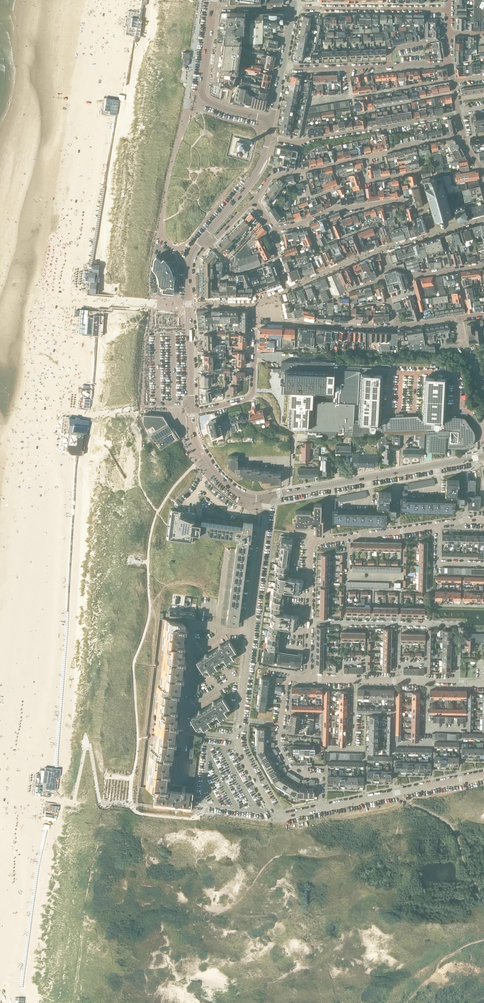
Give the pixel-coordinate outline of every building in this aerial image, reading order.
[(474,1),(473,30),(483,30),(483,0),(474,0),(474,1)] [(143,10),(139,10),(138,19),(130,18),(129,27),(135,28),(134,37),(140,38),(142,20),(141,20),(143,10)] [(220,13),(219,23),(225,23),(227,23),(234,23),(241,23),(244,23),(244,13),(242,13),(234,13),(231,13),(227,13),(220,13)] [(241,41),(241,43),(249,43),(252,44),(255,44),(258,44),(260,44),(262,44),(262,43),(262,39),(262,36),(263,35),(263,32),(263,14),(256,13),(250,13),(249,13),(248,24),(249,24),(249,32),(249,33),(244,33),(241,33),(241,35),(241,41)] [(263,35),(262,36),(265,36),(265,32),(270,32),(270,30),(271,30),(271,27),(273,27),(273,30),(276,30),(276,26),(277,26),(283,26),(283,25),(283,17),(283,14),(263,14),(263,32),(263,35)] [(432,39),(432,40),(439,40),(439,27),(438,27),(438,20),(426,19),(426,39),(432,39)] [(218,29),(217,32),(225,33),(240,33),(241,33),(244,33),(244,32),(244,25),(244,24),(245,24),(245,23),(244,23),(241,23),(234,23),(227,23),(225,23),(219,23),(218,25),(219,26),(225,27),(224,28),(224,29),(221,29),(219,28),(218,29)] [(401,44),(399,36),(396,37),(394,31),(393,31),(392,32),(395,46),(401,44)] [(417,35),(416,31),(412,32),(415,41),(420,40),(422,39),(423,33),(417,35)] [(217,37),(216,43),(217,43),(223,43),(240,43),(241,43),(241,41),(241,35),(241,33),(240,33),(225,33),(217,32),(217,36),(224,37),(223,38),(217,37)] [(385,32),(386,38),(388,47),(394,46),(392,38),(389,39),(387,32),(386,32),(385,32)] [(300,35),(299,40),(307,42),(311,43),(311,40),(308,39),(308,36),(300,35)] [(267,40),(266,46),(266,47),(267,47),(268,47),(270,47),(271,49),(276,50),(278,49),(278,47),(277,45),(278,42),(269,40),(268,40),(267,40)] [(213,70),(212,82),(215,84),(218,82),(219,82),(219,87),(223,87),(221,99),(227,100),(229,88),(232,89),(234,83),(236,83),(235,78),(236,75),(240,43),(223,43),(217,43),(216,48),(215,48),(215,54),(214,64),(213,64),(212,70),(213,70)] [(298,46),(297,52),(309,54),(310,55),(311,55),(313,55),(312,55),(312,53),(313,53),(314,50),(310,50),(310,52),(309,51),(305,51),(306,48),(298,46)] [(274,63),(261,61),(260,63),(266,64),(265,68),(272,69),(274,63)] [(481,72),(480,64),(471,65),(468,66),(468,75),(472,75),(472,73),(481,72)] [(455,72),(455,78),(466,77),(465,73),(466,73),(465,66),(454,67),(454,68),(455,68),(455,69),(455,72)] [(434,74),(434,76),(438,75),(439,79),(447,78),(446,68),(437,70),(437,69),(434,69),(434,74)] [(395,73),(390,74),(391,80),(393,79),(394,83),(395,87),(399,87),(397,79),(396,79),(395,73)] [(292,76),(291,83),(299,84),(300,81),(302,82),(303,79),(304,76),(295,74),(295,76),(292,76)] [(331,75),(331,82),(331,95),(335,94),(334,90),(334,82),(337,82),(337,86),(340,86),(340,77),(337,77),(337,74),(331,75)] [(368,76),(371,92),(377,90),(376,86),(376,85),(375,85),(375,84),(373,84),(372,75),(368,76)] [(357,80),(357,85),(359,93),(365,92),(364,85),(360,85),(360,82),(360,81),(360,76),(356,77),(357,80)] [(270,81),(255,78),(254,81),(262,83),(261,86),(269,88),(270,81)] [(246,105),(247,106),(251,86),(238,85),(238,87),(236,94),(235,94),(233,102),(232,102),(234,104),(235,104),(244,106),(244,104),(246,105)] [(251,86),(247,106),(247,104),(249,104),(250,104),(250,105),(264,108),(264,107),(265,107),(266,100),(267,97),(268,95),(269,90),(260,88),(251,86)] [(467,89),(461,90),(461,88),(461,93),(461,94),(462,99),(483,96),(483,87),(467,89)] [(288,95),(289,95),(298,97),(298,94),(300,94),(301,91),(298,90),(289,88),(288,95)] [(417,91),(412,92),(411,89),(409,89),(409,93),(410,99),(420,97),(420,96),(419,91),(418,88),(416,88),(417,91)] [(450,95),(441,97),(442,104),(450,102),(450,103),(452,103),(450,95)] [(373,102),(369,103),(368,96),(365,96),(367,109),(374,108),(374,106),(373,102)] [(431,99),(431,101),(432,105),(442,104),(440,97),(431,99)] [(107,115),(115,116),(117,101),(103,99),(102,111),(107,112),(107,115)] [(287,101),(286,107),(294,109),(295,103),(287,101)] [(415,111),(415,108),(417,107),(416,101),(411,102),(412,108),(412,109),(413,112),(412,112),(414,119),(420,118),(419,111),(415,111)] [(443,113),(443,109),(442,106),(434,107),(435,114),(438,114),(438,115),(443,114),(443,113)] [(418,109),(419,111),(420,118),(427,117),(426,107),(418,109)] [(285,113),(284,119),(292,121),(293,118),(297,119),(298,116),(293,115),(285,113)] [(475,118),(475,115),(473,115),(473,118),(470,118),(471,121),(474,121),(475,131),(483,130),(483,119),(476,120),(475,118)] [(330,120),(330,118),(328,118),(331,132),(339,131),(337,124),(333,124),(332,121),(333,121),(332,120),(330,120)] [(448,122),(449,127),(455,125),(454,118),(441,120),(442,124),(448,122)] [(365,119),(360,120),(360,119),(353,120),(354,128),(361,127),(361,128),(366,127),(365,119)] [(351,120),(344,121),(345,124),(343,124),(344,130),(345,130),(345,131),(353,129),(352,123),(351,120)] [(439,129),(435,129),(437,137),(443,136),(440,121),(437,121),(439,129)] [(437,137),(435,129),(431,130),(429,123),(427,124),(430,139),(437,137)] [(317,135),(316,126),(312,127),(312,125),(305,126),(304,134),(307,133),(308,134),(309,137),(317,135)] [(455,125),(449,127),(449,131),(444,132),(444,136),(457,133),(455,125)] [(421,127),(414,129),(415,135),(418,134),(420,141),(428,139),(426,131),(422,132),(421,127)] [(302,130),(299,129),(298,129),(294,128),(293,131),(298,132),(297,136),(301,137),(302,130)] [(381,134),(384,149),(390,148),(386,134),(381,134)] [(247,158),(251,141),(234,137),(230,154),(247,158)] [(445,140),(442,141),(444,148),(445,147),(448,147),(449,146),(456,143),(453,138),(445,140)] [(362,144),(362,145),(364,154),(371,152),(369,145),(365,146),(364,143),(367,143),(367,142),(369,141),(368,139),(361,140),(362,144)] [(244,154),(247,144),(236,141),(234,152),(244,154)] [(355,142),(356,148),(358,155),(364,154),(362,145),(358,146),(357,141),(355,142)] [(442,141),(436,142),(438,150),(438,152),(440,152),(445,151),(444,149),(444,148),(442,141)] [(417,146),(419,154),(423,154),(423,157),(427,156),(427,153),(429,153),(427,143),(417,146)] [(410,149),(406,150),(408,156),(409,159),(411,159),(413,158),(412,155),(417,153),(416,147),(410,149)] [(453,154),(451,155),(453,159),(453,162),(467,160),(464,155),(465,155),(460,147),(459,147),(453,150),(452,151),(453,154)] [(285,155),(284,158),(290,159),(291,156),(296,157),(297,151),(281,148),(280,154),(285,155)] [(321,153),(322,156),(324,163),(329,162),(328,155),(324,156),(323,152),(328,151),(328,148),(322,149),(322,151),(321,151),(321,153)] [(356,148),(349,149),(351,157),(358,155),(356,148)] [(349,149),(343,151),(344,158),(351,157),(349,149)] [(398,151),(397,152),(398,158),(400,158),(405,156),(408,156),(406,150),(404,150),(398,151)] [(344,158),(343,151),(336,152),(338,160),(344,158)] [(312,159),(308,159),(310,166),(317,165),(314,152),(310,152),(312,159)] [(387,156),(384,157),(386,164),(388,163),(389,163),(389,160),(394,159),(398,158),(397,152),(393,153),(387,154),(387,156)] [(438,152),(430,154),(430,156),(432,168),(436,168),(443,167),(444,167),(442,160),(441,156),(441,154),(440,152),(438,152)] [(290,159),(284,158),(283,164),(294,167),(295,163),(296,157),(291,156),(290,159)] [(308,159),(302,161),(303,156),(300,157),(298,163),(302,164),(303,168),(310,166),(308,159)] [(416,158),(411,159),(411,164),(412,169),(419,168),(418,163),(418,160),(417,160),(416,158)] [(362,159),(355,161),(356,168),(360,167),(361,170),(364,169),(362,159)] [(453,162),(451,163),(452,166),(459,165),(459,168),(468,167),(468,166),(469,165),(469,162),(467,162),(467,160),(453,162)] [(355,161),(344,163),(345,169),(353,167),(354,169),(356,168),(355,161)] [(389,163),(388,163),(389,164),(390,174),(391,174),(397,173),(399,173),(398,167),(393,168),(393,169),(392,169),(392,168),(392,166),(395,166),(395,162),(391,162),(389,163)] [(383,163),(380,164),(381,176),(386,175),(390,174),(389,164),(386,165),(386,167),(384,168),(383,163)] [(320,179),(324,177),(326,176),(330,175),(333,174),(331,167),(324,168),(325,172),(319,173),(320,179)] [(443,167),(436,168),(437,174),(443,174),(443,176),(451,175),(451,168),(443,170),(443,167)] [(432,168),(421,170),(422,177),(431,175),(431,172),(434,172),(433,168),(432,168)] [(313,184),(319,183),(320,182),(319,180),(319,177),(317,170),(311,172),(314,181),(313,182),(313,184)] [(455,172),(452,173),(452,175),(454,186),(458,185),(457,184),(460,184),(461,185),(460,185),(461,191),(462,190),(476,186),(474,180),(479,179),(478,170),(469,172),(469,170),(460,172),(455,172)] [(410,185),(411,188),(417,186),(417,183),(418,183),(416,174),(408,176),(410,185)] [(276,180),(274,183),(281,188),(283,185),(284,185),(287,181),(291,180),(291,183),(295,182),(294,180),(293,175),(281,178),(280,179),(278,181),(276,180)] [(332,180),(330,175),(326,176),(331,188),(337,185),(334,179),(332,180)] [(326,176),(324,177),(324,179),(323,179),(323,181),(320,182),(320,184),(323,191),(331,188),(326,176)] [(427,178),(422,180),(422,183),(424,183),(434,220),(434,222),(435,221),(439,220),(440,220),(440,223),(448,221),(447,218),(447,217),(452,216),(450,210),(441,178),(436,179),(435,179),(434,178),(433,177),(433,178),(430,179),(430,178),(429,178),(427,178)] [(377,185),(376,182),(372,183),(372,186),(365,187),(367,202),(379,200),(377,191),(377,185)] [(274,183),(271,188),(277,193),(279,194),(282,190),(282,189),(281,188),(274,183)] [(313,184),(314,188),(316,193),(322,191),(319,183),(313,184)] [(360,191),(361,194),(363,194),(360,183),(351,186),(352,187),(354,193),(360,191)] [(388,187),(389,192),(390,198),(399,197),(400,196),(398,185),(388,187)] [(462,190),(464,199),(464,200),(469,218),(472,217),(471,217),(483,213),(483,202),(482,195),(480,185),(476,186),(462,190)] [(419,186),(417,186),(411,188),(410,188),(415,207),(424,205),(419,186)] [(271,188),(267,193),(274,198),(277,199),(279,201),(280,198),(276,196),(277,194),(277,193),(271,188)] [(262,201),(262,202),(262,204),(264,207),(267,206),(269,206),(269,205),(274,205),(274,204),(277,199),(274,198),(267,193),(266,195),(265,195),(263,197),(263,198),(262,200),(262,201)] [(324,195),(326,199),(321,201),(322,204),(324,209),(331,206),(328,198),(329,198),(327,194),(324,195)] [(363,194),(361,194),(356,195),(357,203),(364,202),(363,194)] [(340,197),(341,205),(352,204),(352,203),(355,203),(354,196),(351,196),(340,197)] [(321,203),(317,204),(315,200),(313,201),(318,212),(324,209),(321,203)] [(318,212),(313,201),(311,202),(313,207),(309,208),(312,214),(318,212)] [(396,204),(390,205),(392,217),(398,215),(398,213),(396,214),(395,211),(397,210),(396,204)] [(453,209),(450,210),(452,216),(455,215),(457,222),(468,219),(468,218),(464,205),(460,207),(453,209)] [(267,206),(264,207),(271,217),(274,215),(277,213),(274,207),(272,209),(269,206),(267,206)] [(403,213),(405,220),(406,220),(406,222),(411,220),(414,219),(411,208),(406,209),(407,212),(403,213)] [(370,210),(372,218),(377,216),(377,218),(380,217),(378,213),(376,214),(375,209),(371,210),(370,210)] [(370,210),(364,212),(366,221),(367,221),(367,220),(372,218),(370,210)] [(302,217),(299,211),(293,214),(295,219),(302,217)] [(329,216),(329,217),(334,229),(336,228),(338,227),(338,226),(335,221),(337,221),(336,219),(341,217),(338,212),(329,216)] [(364,212),(357,215),(360,223),(363,222),(365,227),(368,226),(366,221),(364,212)] [(251,213),(245,220),(256,231),(262,225),(255,218),(256,218),(251,213)] [(274,215),(271,217),(274,222),(281,218),(277,213),(274,215)] [(357,215),(351,216),(354,225),(360,223),(357,215)] [(342,219),(341,220),(342,222),(343,225),(344,228),(347,227),(351,226),(354,225),(351,216),(348,217),(346,218),(345,218),(342,219)] [(326,217),(318,220),(320,225),(320,226),(319,227),(320,230),(321,230),(322,231),(330,228),(326,217)] [(405,238),(402,227),(399,228),(397,223),(395,224),(394,220),(395,220),(394,217),(387,219),(389,231),(392,241),(405,238)] [(422,217),(417,218),(421,233),(426,232),(422,217)] [(417,218),(414,219),(411,220),(416,235),(421,233),(417,218)] [(244,219),(239,224),(251,236),(256,231),(245,220),(244,219)] [(310,223),(311,227),(313,231),(315,230),(316,231),(319,230),(320,230),(319,227),(320,226),(320,225),(318,220),(310,223)] [(400,221),(402,227),(405,238),(410,236),(406,222),(406,220),(405,220),(400,221)] [(411,220),(406,222),(410,236),(416,235),(411,220)] [(239,224),(235,228),(248,239),(251,236),(239,224)] [(357,233),(360,240),(364,251),(365,251),(374,247),(372,240),(379,237),(377,231),(376,229),(375,229),(374,224),(369,226),(370,229),(357,233)] [(478,225),(470,228),(473,238),(473,239),(482,237),(481,234),(482,234),(482,232),(480,224),(478,225)] [(264,242),(261,237),(266,231),(265,230),(262,227),(247,244),(250,250),(258,246),(264,242)] [(334,229),(338,238),(343,236),(346,234),(345,232),(346,232),(345,230),(341,231),(340,229),(339,227),(338,227),(336,228),(334,229)] [(235,228),(231,232),(244,244),(248,239),(235,228)] [(470,228),(459,231),(462,241),(464,240),(473,238),(470,228)] [(306,229),(297,231),(298,237),(297,239),(298,239),(299,238),(301,238),(301,239),(304,238),(309,236),(306,229)] [(459,231),(451,233),(453,239),(455,238),(459,252),(459,253),(462,252),(465,263),(465,265),(468,264),(462,241),(459,231)] [(231,232),(227,236),(240,248),(244,244),(231,232)] [(287,233),(283,234),(286,247),(286,248),(289,248),(290,247),(290,246),(289,244),(290,244),(292,244),(292,246),(294,245),(294,244),(293,241),(293,240),(288,241),(287,233)] [(381,239),(380,240),(382,245),(390,242),(387,235),(383,236),(381,233),(379,233),(381,239)] [(451,233),(445,235),(447,241),(451,239),(452,243),(450,244),(451,250),(450,250),(452,260),(453,265),(454,266),(465,265),(465,263),(462,252),(459,253),(459,252),(455,238),(453,239),(451,233)] [(226,234),(215,245),(229,259),(240,248),(227,236),(226,234)] [(324,236),(318,238),(321,245),(326,243),(325,239),(327,238),(330,237),(329,234),(325,235),(324,236)] [(345,239),(348,247),(353,245),(357,254),(361,252),(354,235),(345,239)] [(445,235),(440,237),(443,245),(445,245),(446,249),(451,266),(453,265),(450,250),(451,250),(450,244),(452,243),(451,239),(447,241),(445,235)] [(303,241),(302,241),(304,246),(305,246),(307,246),(312,244),(309,236),(304,238),(304,240),(303,241)] [(379,237),(372,240),(374,247),(382,245),(380,240),(380,239),(379,237)] [(428,241),(423,242),(427,255),(426,255),(429,269),(432,269),(451,267),(451,266),(446,249),(445,245),(443,245),(440,237),(428,241)] [(464,240),(462,241),(468,264),(477,262),(475,256),(469,257),(468,254),(477,251),(476,249),(473,239),(473,238),(464,240)] [(353,245),(348,247),(344,239),(339,241),(344,252),(345,251),(348,258),(357,254),(353,245)] [(333,255),(334,255),(337,262),(346,259),(337,240),(325,245),(327,249),(330,248),(333,255)] [(258,246),(260,249),(259,250),(257,251),(255,251),(253,252),(252,250),(250,251),(252,256),(257,254),(260,252),(267,249),(264,242),(258,246)] [(427,255),(423,242),(413,245),(415,253),(416,255),(417,255),(417,257),(418,257),(421,269),(429,269),(426,255),(427,255)] [(298,248),(300,251),(305,249),(305,248),(308,248),(309,250),(308,250),(308,251),(306,252),(307,257),(316,253),(312,244),(307,246),(305,246),(304,246),(300,247),(298,248)] [(236,255),(241,270),(241,271),(265,262),(264,260),(263,258),(264,258),(265,259),(271,256),(267,249),(260,252),(257,254),(252,256),(250,251),(246,245),(236,255)] [(402,249),(396,250),(398,255),(399,257),(400,262),(404,260),(405,260),(405,262),(407,268),(408,268),(411,269),(421,269),(418,257),(417,257),(417,255),(416,255),(415,253),(413,245),(402,249)] [(285,255),(282,257),(284,262),(287,271),(295,269),(294,265),(296,264),(295,262),(298,261),(298,260),(299,260),(305,257),(307,257),(306,252),(305,251),(299,254),(296,247),(289,249),(286,250),(284,251),(285,255)] [(204,259),(204,266),(225,266),(225,263),(222,260),(222,261),(216,255),(216,254),(212,250),(204,259)] [(398,255),(396,250),(388,253),(391,263),(396,262),(396,263),(400,262),(399,257),(398,255)] [(323,253),(326,260),(334,257),(332,253),(329,254),(328,251),(323,253)] [(241,270),(236,255),(231,261),(231,269),(232,270),(233,271),(241,270)] [(314,260),(311,261),(315,272),(326,267),(323,261),(323,262),(322,258),(321,255),(314,257),(315,260),(314,260)] [(380,255),(373,257),(378,275),(381,270),(381,268),(383,267),(381,261),(381,260),(380,255)] [(152,266),(151,269),(153,271),(154,273),(156,276),(156,278),(157,281),(157,284),(159,284),(160,284),(160,285),(160,288),(160,295),(170,296),(171,296),(171,293),(176,293),(177,286),(176,270),(176,269),(175,267),(171,268),(168,264),(167,265),(166,263),(165,262),(163,260),(162,261),(161,260),(160,259),(156,256),(154,258),(154,260),(154,264),(153,265),(154,266),(154,267),(152,266)] [(299,260),(298,260),(298,261),(300,266),(299,266),(299,267),(302,277),(310,274),(308,269),(307,266),(308,266),(308,263),(307,263),(305,257),(299,260)] [(334,257),(326,260),(329,266),(336,263),(334,257)] [(373,257),(367,259),(370,267),(371,271),(369,272),(372,279),(377,277),(378,276),(379,275),(378,275),(373,257)] [(367,259),(360,262),(365,275),(367,275),(369,280),(372,279),(369,272),(371,271),(370,267),(367,259)] [(295,269),(287,271),(288,275),(289,275),(290,280),(302,277),(299,267),(299,266),(300,266),(298,261),(295,262),(296,264),(294,265),(295,269)] [(365,275),(360,262),(353,265),(360,284),(369,280),(367,275),(365,275)] [(273,263),(257,269),(259,277),(260,277),(265,275),(270,288),(281,284),(278,274),(277,274),(273,263)] [(99,265),(93,264),(92,271),(93,272),(84,271),(83,281),(90,281),(89,294),(95,295),(97,282),(94,282),(95,272),(99,272),(99,265)] [(203,266),(203,274),(218,274),(220,274),(225,274),(225,273),(225,266),(204,266),(203,266)] [(338,272),(346,290),(357,287),(356,284),(355,282),(355,281),(349,267),(338,272)] [(257,269),(249,272),(256,294),(258,293),(264,291),(261,284),(259,278),(260,278),(257,269)] [(396,270),(384,273),(384,274),(387,283),(387,285),(391,284),(387,286),(389,292),(397,290),(396,287),(394,288),(393,284),(392,284),(392,283),(398,281),(400,289),(410,287),(406,274),(400,272),(397,271),(396,271),(396,270)] [(246,287),(246,296),(249,296),(252,296),(252,294),(252,287),(252,285),(247,272),(242,274),(237,275),(237,279),(243,279),(245,284),(245,286),(246,286),(246,287)] [(332,294),(339,293),(346,290),(338,272),(326,277),(332,294)] [(220,296),(228,296),(228,281),(229,281),(229,274),(225,273),(225,274),(220,274),(220,296)] [(457,273),(450,274),(451,284),(458,283),(457,274),(457,273)] [(201,296),(220,296),(220,274),(218,274),(203,274),(199,274),(199,293),(200,294),(201,296)] [(228,296),(236,296),(236,274),(229,274),(229,281),(228,281),(228,296)] [(236,296),(246,296),(246,287),(246,286),(245,286),(245,284),(243,279),(237,279),(237,275),(236,274),(236,296)] [(451,284),(450,274),(442,276),(443,276),(444,285),(451,284)] [(265,276),(260,278),(259,278),(261,284),(264,291),(270,289),(267,282),(265,276)] [(439,291),(440,291),(440,295),(445,294),(445,290),(444,290),(442,276),(436,277),(439,291)] [(316,299),(318,302),(322,301),(323,301),(334,298),(340,296),(339,293),(332,294),(326,277),(325,277),(317,281),(319,286),(318,287),(314,289),(316,295),(315,296),(317,299),(316,299)] [(433,277),(420,278),(422,286),(421,287),(424,297),(427,297),(426,296),(436,294),(435,289),(433,277)] [(420,278),(414,279),(413,281),(418,300),(424,298),(424,297),(421,287),(422,286),(420,278)] [(317,281),(311,283),(314,289),(318,287),(319,286),(317,281)] [(307,296),(310,305),(315,304),(318,309),(318,315),(319,315),(319,313),(319,312),(320,307),(320,304),(324,303),(323,301),(322,301),(318,302),(316,299),(317,299),(315,296),(316,295),(314,289),(311,283),(304,286),(304,288),(307,296)] [(383,284),(373,286),(374,293),(375,293),(377,292),(378,296),(381,295),(383,301),(386,300),(386,299),(386,294),(383,284)] [(373,286),(364,289),(366,297),(372,295),(374,303),(377,302),(375,293),(374,293),(373,286)] [(301,306),(308,305),(310,305),(307,296),(304,288),(295,291),(297,298),(298,297),(300,301),(300,302),(301,306)] [(358,296),(355,297),(357,303),(360,302),(359,299),(364,297),(365,300),(367,299),(366,297),(364,289),(356,291),(358,296)] [(296,304),(300,302),(300,301),(298,297),(297,298),(295,291),(288,293),(288,294),(291,304),(296,302),(296,304)] [(434,304),(443,302),(445,302),(449,302),(448,295),(428,298),(429,303),(434,302),(434,304)] [(396,310),(397,315),(399,320),(402,319),(402,317),(400,314),(402,313),(402,312),(407,310),(408,311),(408,312),(409,313),(410,313),(411,313),(412,313),(414,321),(420,320),(416,307),(414,297),(407,299),(409,308),(407,308),(407,306),(402,308),(396,310)] [(427,303),(429,303),(428,298),(425,298),(424,298),(418,300),(421,311),(428,309),(427,303)] [(349,305),(349,299),(338,299),(338,308),(341,308),(341,305),(349,305)] [(285,303),(286,312),(294,310),(294,308),(291,308),(291,305),(290,306),(289,302),(285,303)] [(305,317),(307,318),(308,313),(307,313),(306,312),(309,312),(308,305),(301,306),(300,302),(296,304),(294,304),(296,307),(294,308),(294,310),(286,312),(288,318),(295,317),(304,315),(305,317)] [(318,315),(318,320),(318,321),(333,321),(334,307),(333,307),(333,302),(327,302),(326,307),(320,307),(319,312),(319,313),(319,315),(318,315)] [(393,304),(396,310),(402,308),(400,302),(393,304)] [(308,313),(307,318),(315,319),(315,313),(318,313),(318,309),(315,304),(310,305),(308,305),(309,312),(306,312),(307,313),(308,313)] [(356,322),(362,322),(363,314),(363,311),(356,311),(356,310),(356,308),(351,308),(351,316),(356,316),(356,322)] [(209,331),(212,331),(212,314),(208,314),(208,309),(202,310),(197,310),(197,314),(198,331),(209,331)] [(363,314),(362,322),(369,323),(369,317),(372,317),(372,310),(367,310),(367,314),(363,314)] [(230,311),(220,311),(220,326),(220,331),(230,331),(230,311)] [(242,312),(238,312),(238,331),(249,331),(249,311),(246,311),(242,311),(242,312)] [(334,321),(349,322),(349,316),(348,316),(348,312),(341,312),(341,313),(338,313),(338,316),(335,315),(334,315),(334,321)] [(84,335),(102,336),(104,316),(93,315),(93,317),(85,317),(84,335)] [(473,324),(467,324),(469,338),(469,340),(469,344),(483,343),(483,341),(482,333),(482,330),(482,329),(474,330),(473,324)] [(259,347),(259,351),(264,351),(264,352),(267,352),(267,351),(273,352),(273,350),(274,350),(275,328),(268,327),(267,336),(267,338),(267,340),(267,345),(267,347),(259,347)] [(260,335),(259,347),(267,347),(267,345),(267,340),(267,338),(267,336),(268,327),(260,327),(260,335)] [(282,328),(281,348),(282,348),(294,348),(295,329),(295,328),(282,328)] [(310,347),(312,347),(314,347),(314,338),(316,338),(315,347),(317,347),(323,348),(323,345),(325,345),(325,349),(321,349),(321,352),(327,352),(327,351),(328,341),(324,341),(326,330),(315,328),(315,329),(298,329),(297,346),(298,346),(310,347)] [(422,328),(406,330),(408,341),(409,345),(410,355),(426,353),(425,346),(424,343),(422,328)] [(332,330),(326,330),(324,341),(328,341),(327,351),(328,351),(329,347),(330,348),(330,342),(332,342),(332,336),(331,336),(332,330)] [(338,331),(332,330),(331,336),(332,336),(332,342),(330,342),(330,348),(329,347),(328,351),(332,351),(333,344),(335,344),(335,342),(335,339),(337,340),(338,331)] [(369,348),(369,350),(369,353),(382,353),(382,350),(381,350),(380,342),(389,342),(389,334),(389,332),(369,332),(369,348)] [(398,333),(389,334),(389,342),(380,342),(381,350),(382,350),(397,350),(397,347),(397,341),(398,338),(398,333)] [(214,352),(215,352),(222,352),(225,351),(225,347),(221,347),(221,345),(213,345),(213,341),(204,341),(204,348),(213,348),(214,352)] [(261,369),(260,394),(266,399),(272,404),(274,409),(276,415),(280,424),(284,424),(285,391),(291,391),(291,395),(289,416),(290,416),(290,418),(289,418),(289,422),(289,424),(290,425),(291,426),(293,427),(297,427),(297,429),(297,433),(305,433),(305,435),(307,435),(307,438),(332,439),(332,438),(378,436),(385,435),(389,435),(392,435),(393,435),(400,435),(414,434),(424,434),(426,434),(426,451),(427,451),(447,452),(448,447),(451,447),(451,448),(460,448),(460,447),(462,447),(465,447),(468,446),(468,445),(469,446),(470,446),(471,446),(472,445),(472,444),(471,443),(472,442),(473,440),(473,437),(473,434),(473,432),(472,431),(463,419),(462,418),(467,415),(471,412),(466,404),(465,388),(460,369),(458,368),(446,368),(446,366),(439,366),(439,367),(435,367),(419,367),(418,368),(391,366),(381,366),(381,367),(335,364),(335,362),(323,361),(311,361),(311,363),(284,362),(284,363),(282,362),(281,370),(261,369)] [(233,375),(233,381),(237,381),(237,382),(238,383),(239,383),(240,383),(241,379),(245,379),(245,372),(237,372),(237,375),(233,375)] [(212,380),(215,379),(215,374),(209,374),(209,377),(205,377),(205,385),(212,385),(212,380)] [(237,381),(233,381),(233,386),(230,386),(230,394),(237,394),(237,388),(240,388),(240,383),(239,383),(238,383),(237,382),(237,381)] [(215,396),(222,395),(221,390),(215,391),(214,389),(207,389),(207,392),(206,392),(207,400),(212,400),(212,394),(215,394),(215,396)] [(249,412),(251,421),(265,418),(263,411),(257,412),(256,407),(255,407),(252,407),(251,408),(252,412),(249,412)] [(143,420),(143,423),(152,440),(152,441),(159,453),(178,441),(180,440),(181,439),(179,436),(180,436),(175,429),(175,430),(173,427),(172,428),(171,426),(170,426),(168,423),(166,421),(163,416),(144,415),(143,420)] [(236,426),(230,428),(231,432),(237,431),(237,430),(240,429),(242,428),(242,426),(239,426),(238,422),(243,421),(243,422),(248,420),(247,417),(243,418),(243,415),(241,416),(240,415),(236,416),(237,417),(230,418),(232,424),(235,423),(236,426)] [(74,420),(66,419),(65,433),(78,434),(77,445),(68,444),(67,454),(81,455),(83,435),(85,435),(87,421),(78,420),(78,419),(74,418),(74,420)] [(217,426),(216,420),(209,421),(209,424),(206,425),(208,432),(212,436),(222,434),(221,425),(217,426)] [(423,455),(424,434),(414,434),(414,440),(418,440),(418,445),(420,445),(420,449),(405,449),(405,456),(419,457),(420,455),(423,455)] [(378,436),(378,443),(379,443),(379,448),(385,448),(384,459),(382,459),(382,462),(384,462),(384,463),(392,463),(392,450),(398,450),(398,446),(400,446),(400,435),(393,435),(392,442),(385,441),(385,435),(378,436)] [(311,447),(311,443),(304,443),(304,447),(302,447),(302,461),(310,462),(310,447),(311,447)] [(351,453),(351,446),(336,446),(336,455),(343,455),(343,453),(351,453)] [(354,463),(358,463),(358,467),(374,467),(374,466),(378,466),(378,456),(374,456),(374,457),(359,457),(359,454),(355,454),(354,463)] [(231,470),(239,470),(239,475),(241,475),(241,476),(251,477),(251,479),(262,479),(262,481),(273,481),(273,483),(281,483),(281,473),(273,473),(273,471),(260,471),(260,469),(252,469),(252,467),(238,467),(238,456),(229,456),(229,467),(231,467),(231,470)] [(323,475),(331,475),(331,460),(330,460),(330,456),(322,456),(322,460),(324,460),(323,475)] [(318,476),(318,469),(314,469),(299,469),(298,478),(315,478),(315,476),(318,476)] [(447,480),(446,492),(446,496),(457,496),(457,495),(458,485),(459,485),(459,480),(447,480)] [(474,496),(475,480),(466,480),(466,496),(467,496),(467,508),(467,509),(467,511),(468,511),(468,512),(469,512),(470,512),(471,512),(472,511),(472,510),(473,509),(473,508),(479,509),(479,504),(481,504),(481,501),(479,500),(480,496),(474,496)] [(379,492),(378,508),(389,508),(390,497),(391,497),(391,492),(379,492)] [(405,511),(455,512),(455,501),(406,500),(406,498),(401,498),(401,509),(405,509),(405,511)] [(294,524),(294,526),(309,526),(309,522),(311,522),(311,524),(314,524),(314,522),(316,522),(315,534),(323,534),(323,519),(321,518),(322,504),(314,503),(314,513),(311,513),(311,511),(296,510),(296,518),(294,518),(294,524)] [(175,510),(171,538),(189,540),(190,532),(193,532),(194,531),(199,532),(200,532),(201,522),(201,521),(195,521),(196,515),(194,514),(194,512),(190,512),(190,514),(182,513),(180,511),(175,510)] [(340,521),(340,523),(385,524),(387,524),(387,513),(338,511),(338,510),(333,510),(332,521),(340,521)] [(199,533),(235,538),(234,542),(238,542),(228,619),(222,618),(221,625),(241,627),(242,621),(239,621),(249,544),(254,544),(255,540),(251,540),(253,524),(244,522),(243,528),(201,522),(200,532),(199,532),(199,533)] [(281,545),(279,564),(289,566),(291,546),(292,539),(282,537),(281,545)] [(278,577),(277,589),(286,590),(300,592),(302,579),(287,577),(287,578),(278,577)] [(273,613),(272,625),(281,626),(296,628),(297,616),(282,614),(273,613)] [(151,750),(147,788),(156,789),(154,805),(191,809),(197,758),(194,758),(196,735),(190,734),(188,757),(191,757),(191,758),(193,758),(192,764),(190,764),(188,786),(170,784),(173,755),(176,756),(181,715),(178,714),(181,691),(183,692),(188,651),(185,651),(189,622),(166,619),(163,648),(166,649),(162,686),(159,686),(155,713),(159,713),(154,751),(151,750)] [(269,624),(268,631),(280,633),(281,626),(272,625),(269,624)] [(474,634),(468,633),(468,637),(474,637),(474,642),(483,642),(483,634),(474,634)] [(474,642),(474,637),(468,637),(468,640),(466,640),(466,651),(470,651),(470,650),(474,650),(474,646),(474,642)] [(196,664),(195,669),(206,670),(208,669),(211,673),(218,668),(215,664),(225,659),(227,663),(235,658),(232,654),(237,651),(230,640),(222,645),(221,645),(219,645),(219,646),(219,647),(207,654),(205,653),(205,655),(205,656),(197,661),(198,662),(196,664)] [(278,650),(264,649),(264,651),(265,651),(264,661),(301,666),(302,666),(303,654),(298,653),(298,656),(279,653),(279,651),(278,650)] [(191,718),(196,726),(197,728),(202,725),(204,729),(212,725),(209,720),(218,715),(221,719),(228,715),(226,710),(230,708),(223,697),(215,703),(215,702),(213,702),(212,703),(213,704),(201,712),(200,711),(198,710),(198,712),(199,713),(191,718)] [(305,719),(299,718),(300,716),(291,715),(290,723),(299,724),(299,722),(304,723),(305,721),(305,719)] [(304,724),(299,724),(290,723),(289,731),(298,732),(298,728),(304,729),(304,724)] [(310,746),(310,755),(314,755),(314,756),(318,756),(318,750),(324,750),(324,747),(315,747),(315,746),(310,746)] [(256,752),(260,759),(268,755),(265,750),(256,752)] [(260,759),(263,764),(270,759),(268,755),(260,759)] [(263,764),(265,768),(273,764),(270,759),(263,764)] [(265,768),(268,773),(276,769),(273,764),(265,768)] [(58,779),(59,771),(43,769),(40,790),(53,792),(54,779),(58,779)] [(268,773),(271,778),(278,773),(276,769),(268,773)] [(271,778),(274,784),(281,778),(278,773),(271,778)] [(274,784),(281,788),(285,781),(281,778),(274,784)] [(281,788),(285,791),(290,783),(285,781),(281,788)] [(285,791),(290,794),(294,786),(290,783),(285,791)] [(290,794),(294,797),(299,789),(294,786),(290,794)] [(303,798),(304,798),(304,789),(299,789),(294,797),(296,798),(301,798),(303,798)] [(55,822),(58,805),(46,803),(43,820),(55,822)]
